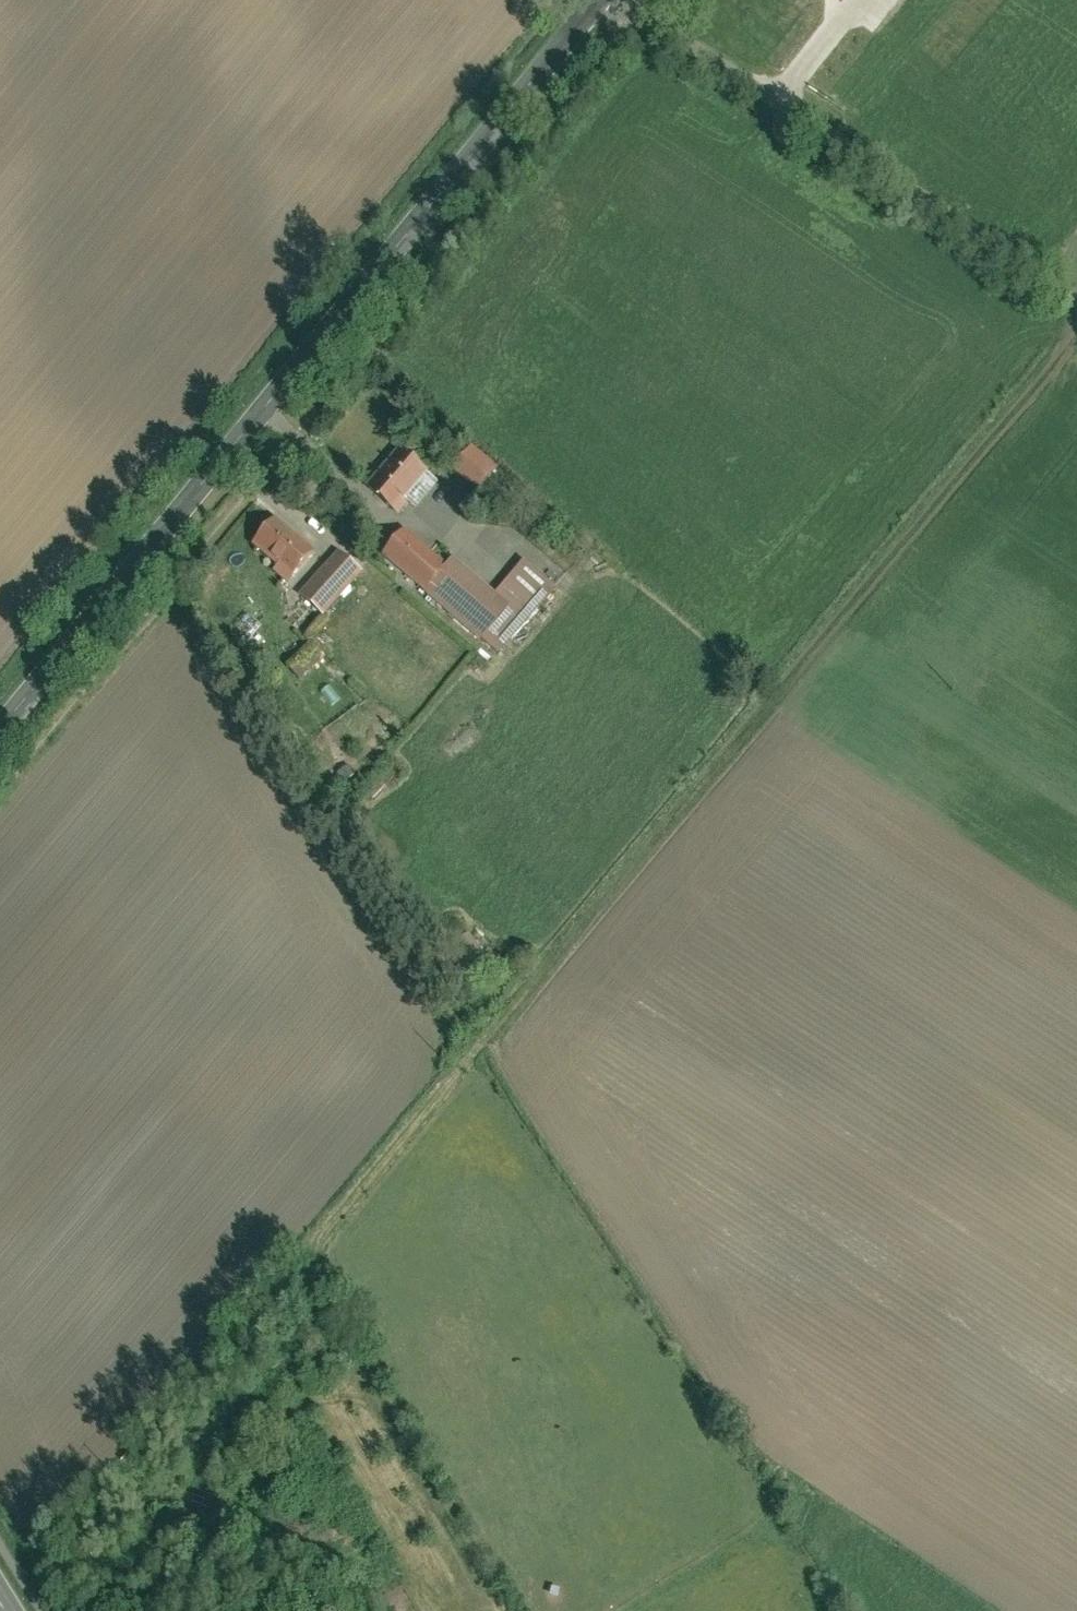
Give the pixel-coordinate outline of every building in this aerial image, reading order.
[(466,441),(446,465),(475,489),(495,465),(466,441)] [(395,448),(366,485),(395,509),(425,472),(395,448)] [(272,522),(251,548),(290,579),(311,553),(272,522)] [(401,531),(380,558),(491,654),(550,588),(523,563),(495,595),(451,558),(443,565),(401,531)] [(334,552),(300,594),(325,614),(359,572),(334,552)]
